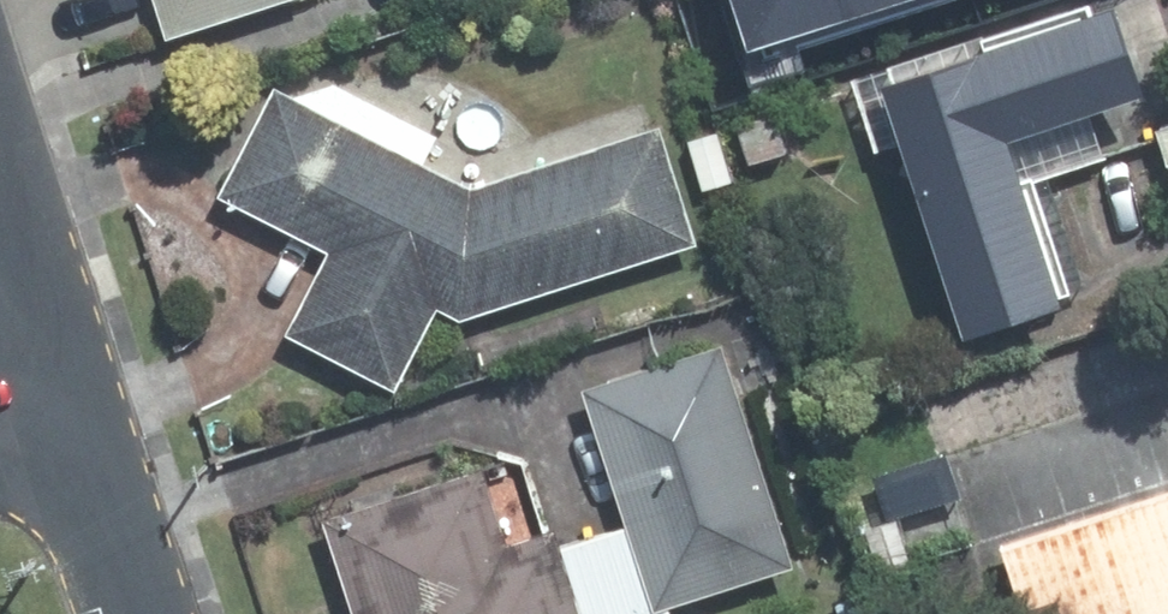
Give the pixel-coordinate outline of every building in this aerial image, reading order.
[(153,37),(267,0),(141,0),(153,37)] [(834,0),(742,0),(750,27),(834,0)] [(863,83),(945,337),(1041,305),(987,140),(1124,93),(1094,7),(863,83)] [(314,247),(271,332),(383,389),(425,306),(449,317),(683,241),(645,127),(458,186),(410,160),(424,136),(321,86),(311,109),(262,85),(207,194),(314,247)] [(678,139),(694,188),(725,179),(709,129),(678,139)] [(568,613),(659,613),(656,605),(780,565),(709,347),(574,391),(617,527),(547,550),(568,613)] [(860,524),(951,495),(937,452),(846,481),(860,524)] [(348,506),(356,529),(320,541),(344,613),(568,613),(547,550),(540,529),(497,542),(472,465),(348,506)] [(993,542),(1017,613),(1167,613),(1167,485),(993,542)] [(905,572),(889,519),(857,529),(873,581),(905,572)]
